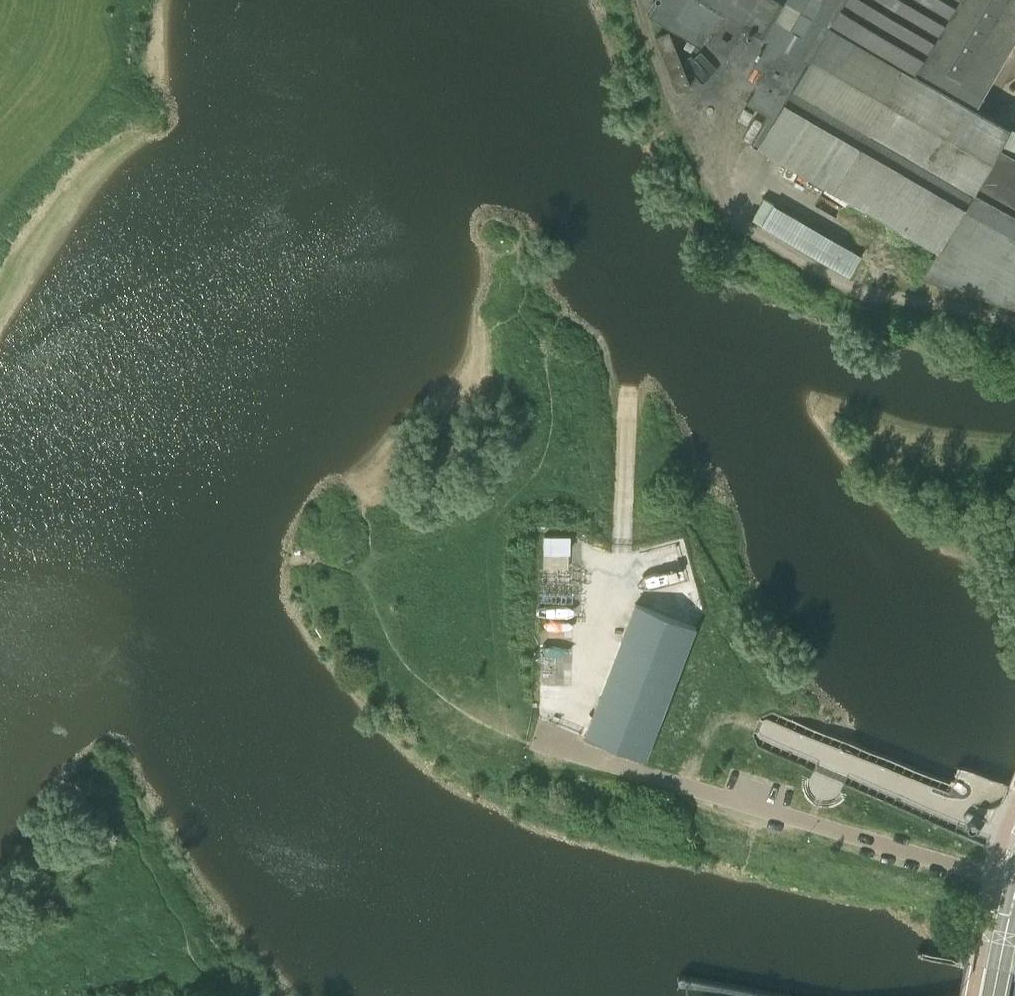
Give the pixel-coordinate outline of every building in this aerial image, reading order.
[(764,45),(754,64),(764,70),(744,104),(775,122),(757,152),(892,231),(894,228),(917,241),(913,248),(930,257),(920,274),(898,262),(891,274),(913,286),(912,287),(967,306),(972,292),(1014,307),(1014,155),(997,145),(1008,126),(974,106),(1014,37),(1014,0),(661,0),(655,11),(690,32),(697,20),(714,30),(707,41),(725,52),(738,30),(764,45)] [(654,36),(677,90),(691,85),(669,30),(654,36)] [(752,216),(850,271),(862,249),(764,194),(752,216)] [(571,548),(571,530),(544,530),(544,548),(571,548)] [(646,760),(696,627),(634,602),(584,735),(646,760)]
